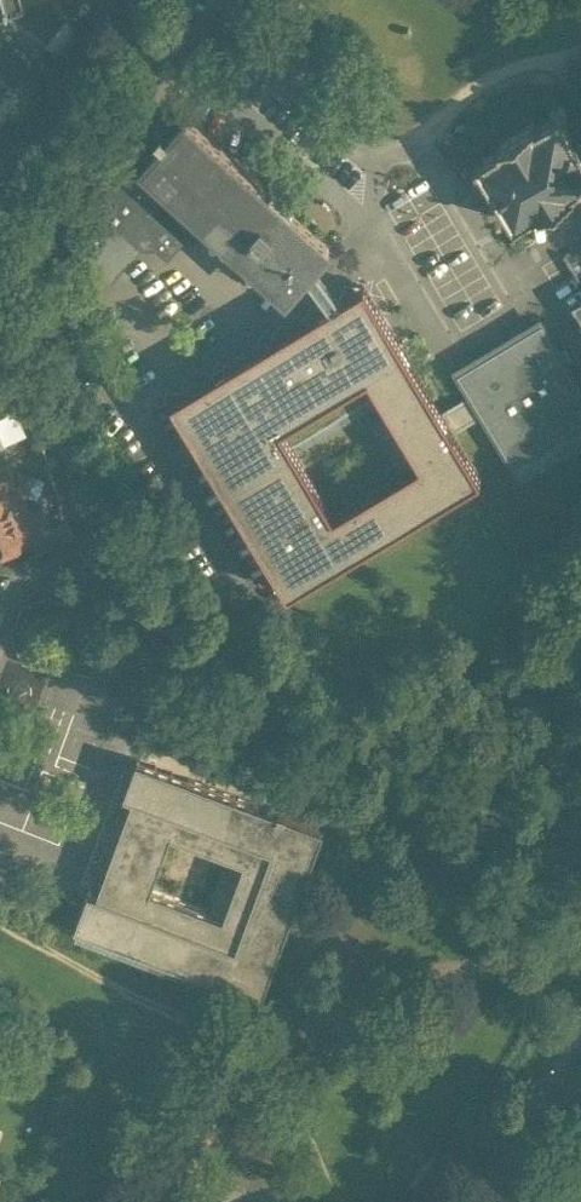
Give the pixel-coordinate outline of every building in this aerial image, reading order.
[(5,0),(0,0),(0,14),(9,11),(5,0)] [(9,11),(25,6),(23,0),(5,0),(9,11)] [(0,14),(0,38),(13,50),(14,51),(29,63),(47,42),(9,11),(0,14)] [(14,51),(13,50),(0,38),(0,66),(14,51)] [(0,83),(0,101),(4,103),(4,104),(13,91),(0,83)] [(552,112),(535,123),(533,119),(499,140),(501,143),(477,157),(515,220),(538,206),(540,209),(574,189),(571,185),(580,178),(580,131),(580,130),(575,134),(564,116),(567,114),(568,112),(569,108),(568,105),(566,102),(563,101),(559,100),(556,101),(554,103),(552,106),(552,109),(552,112)] [(186,112),(171,129),(169,130),(162,124),(157,130),(158,132),(157,133),(161,137),(162,135),(164,136),(162,138),(163,138),(144,159),(149,163),(136,178),(118,162),(96,188),(102,193),(84,214),(91,219),(72,240),(103,267),(108,261),(117,269),(149,233),(157,240),(157,242),(168,253),(181,238),(149,209),(171,184),(204,213),(288,289),(307,268),(318,283),(331,301),(342,294),(329,277),(316,259),(330,242),(293,208),(294,207),(272,186),(271,188),(186,112)] [(574,189),(580,201),(580,178),(571,185),(574,189)] [(564,294),(580,285),(564,258),(549,267),(564,294)] [(430,387),(366,280),(331,301),(306,316),(172,394),(181,409),(289,588),(481,473),(455,429),(484,411),(515,463),(580,423),(580,384),(542,319),(459,369),(471,390),(442,408),(430,387)] [(0,463),(0,547),(33,533),(33,532),(52,524),(43,502),(31,507),(26,494),(28,490),(38,494),(45,476),(18,465),(16,460),(12,461),(11,459),(0,463)] [(52,524),(33,532),(33,533),(40,549),(68,538),(61,521),(52,524)] [(40,549),(30,553),(35,567),(74,552),(72,547),(75,546),(73,543),(71,544),(69,538),(68,538),(40,549)] [(286,811),(287,809),(279,806),(278,808),(138,756),(126,789),(137,793),(100,891),(90,887),(77,921),(266,991),(266,989),(263,988),(278,945),(281,946),(287,929),(284,928),(299,885),(302,886),(308,869),(305,868),(320,825),(323,826),(324,825),(286,811)]
